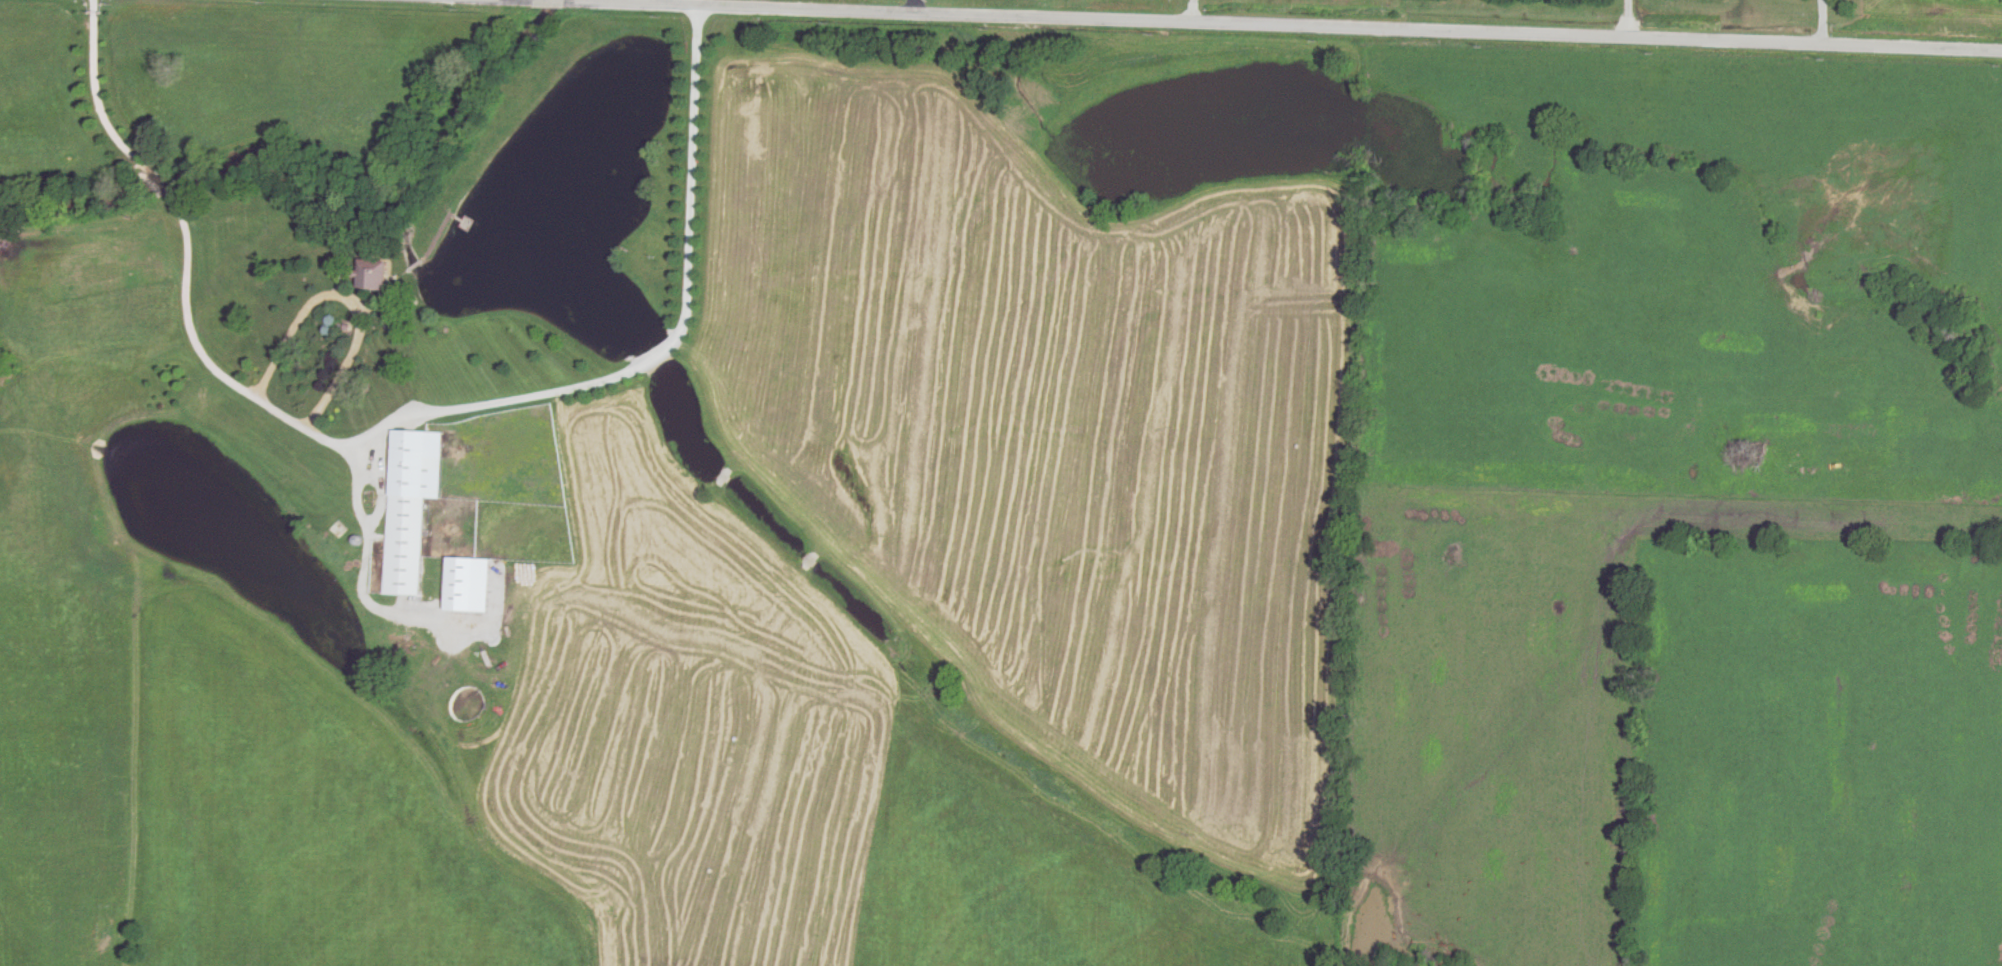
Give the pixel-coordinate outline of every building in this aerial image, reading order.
[(445,430),(394,429),(389,593),(423,594),(426,497),(443,498),(445,430)]
